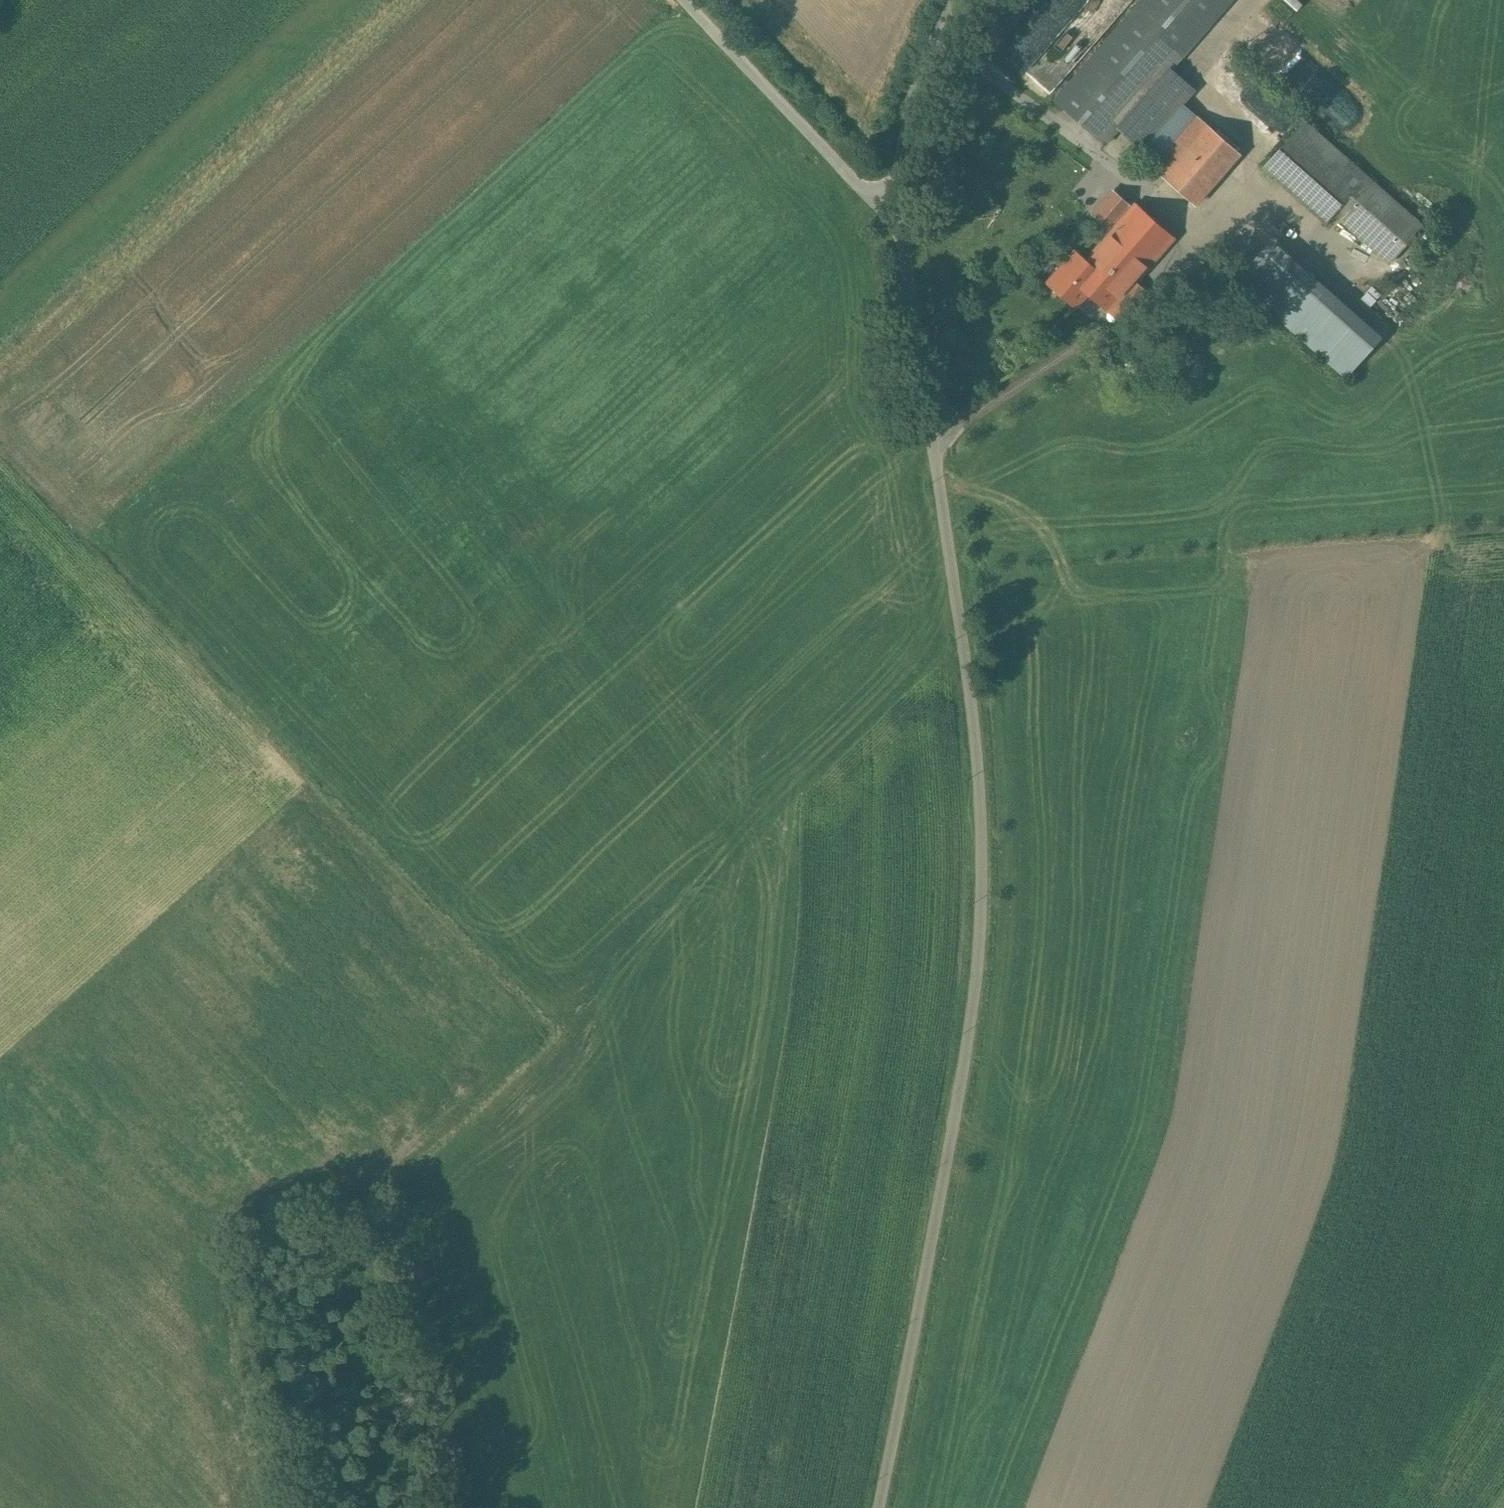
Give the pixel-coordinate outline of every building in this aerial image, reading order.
[(1192,49),(1137,2),(1059,91),(1114,139),(1124,128),(1145,146),(1200,84),(1178,65),(1192,49)] [(1015,32),(993,56),(1018,78),(1026,70),(1052,93),(1082,59),(1057,36),(1033,63),(1019,51),(1027,42),(1015,32)] [(1203,204),(1249,152),(1200,109),(1154,162),(1203,204)] [(1375,172),(1311,116),(1268,165),(1332,220),(1340,212),(1375,172)] [(1430,220),(1375,172),(1340,212),(1395,260),(1430,220)] [(1115,314),(1175,242),(1135,209),(1075,280),(1115,314)] [(1300,296),(1320,273),(1265,225),(1245,248),(1300,296)]
